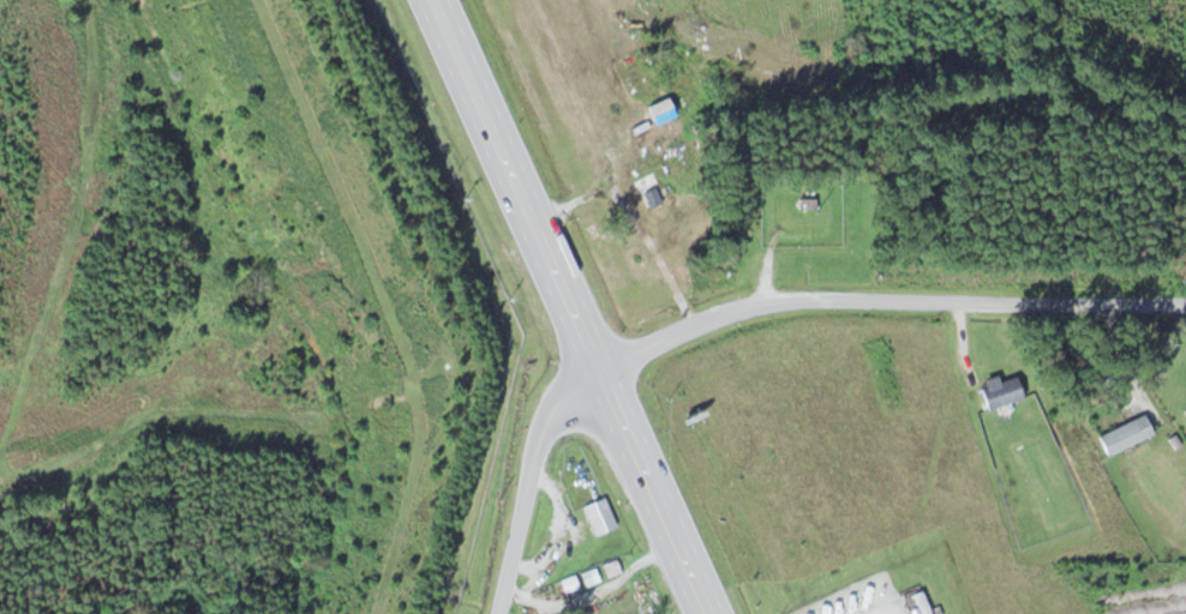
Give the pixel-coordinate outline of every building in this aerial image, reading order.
[(671,117),(663,98),(643,107),(652,126),(671,117)] [(663,207),(654,186),(640,193),(649,213),(663,207)] [(976,386),(986,410),(1022,396),(1015,375),(998,382),(996,378),(976,386)] [(1104,456),(1153,435),(1144,415),(1095,436),(1104,456)] [(581,505),(594,536),(616,527),(603,496),(581,505)] [(618,573),(614,561),(602,565),(605,577),(618,573)] [(919,586),(908,592),(918,613),(932,613),(919,586)]
